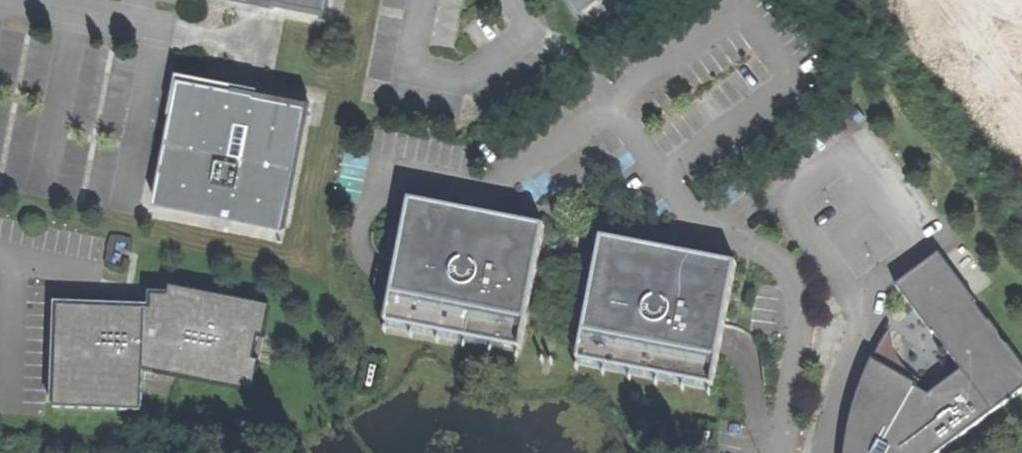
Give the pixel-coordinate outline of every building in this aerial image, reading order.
[(327,0),(275,0),(325,10),(327,0)] [(586,14),(605,0),(576,0),(586,14)] [(282,226),(307,101),(178,75),(152,201),(208,212),(210,200),(231,204),(229,216),(282,226)] [(208,212),(229,216),(231,204),(210,200),(208,212)] [(382,323),(516,350),(541,228),(485,216),(482,231),(469,228),(460,226),(463,212),(407,201),(382,323)] [(485,216),(463,212),(460,226),(469,228),(482,231),(485,216)] [(654,249),(597,238),(573,360),(708,387),(732,265),(677,254),(674,269),(660,266),(651,264),(654,249)] [(677,254),(654,249),(651,264),(660,266),(674,269),(677,254)] [(932,258),(892,290),(955,375),(921,398),(912,391),(868,369),(847,422),(842,451),(842,452),(936,452),(1021,390),(1021,378),(932,258)] [(268,306),(167,287),(159,325),(142,324),(143,310),(55,306),(51,409),(138,412),(140,372),(250,393),(257,363),(250,361),(255,336),(261,338),(268,306)]
